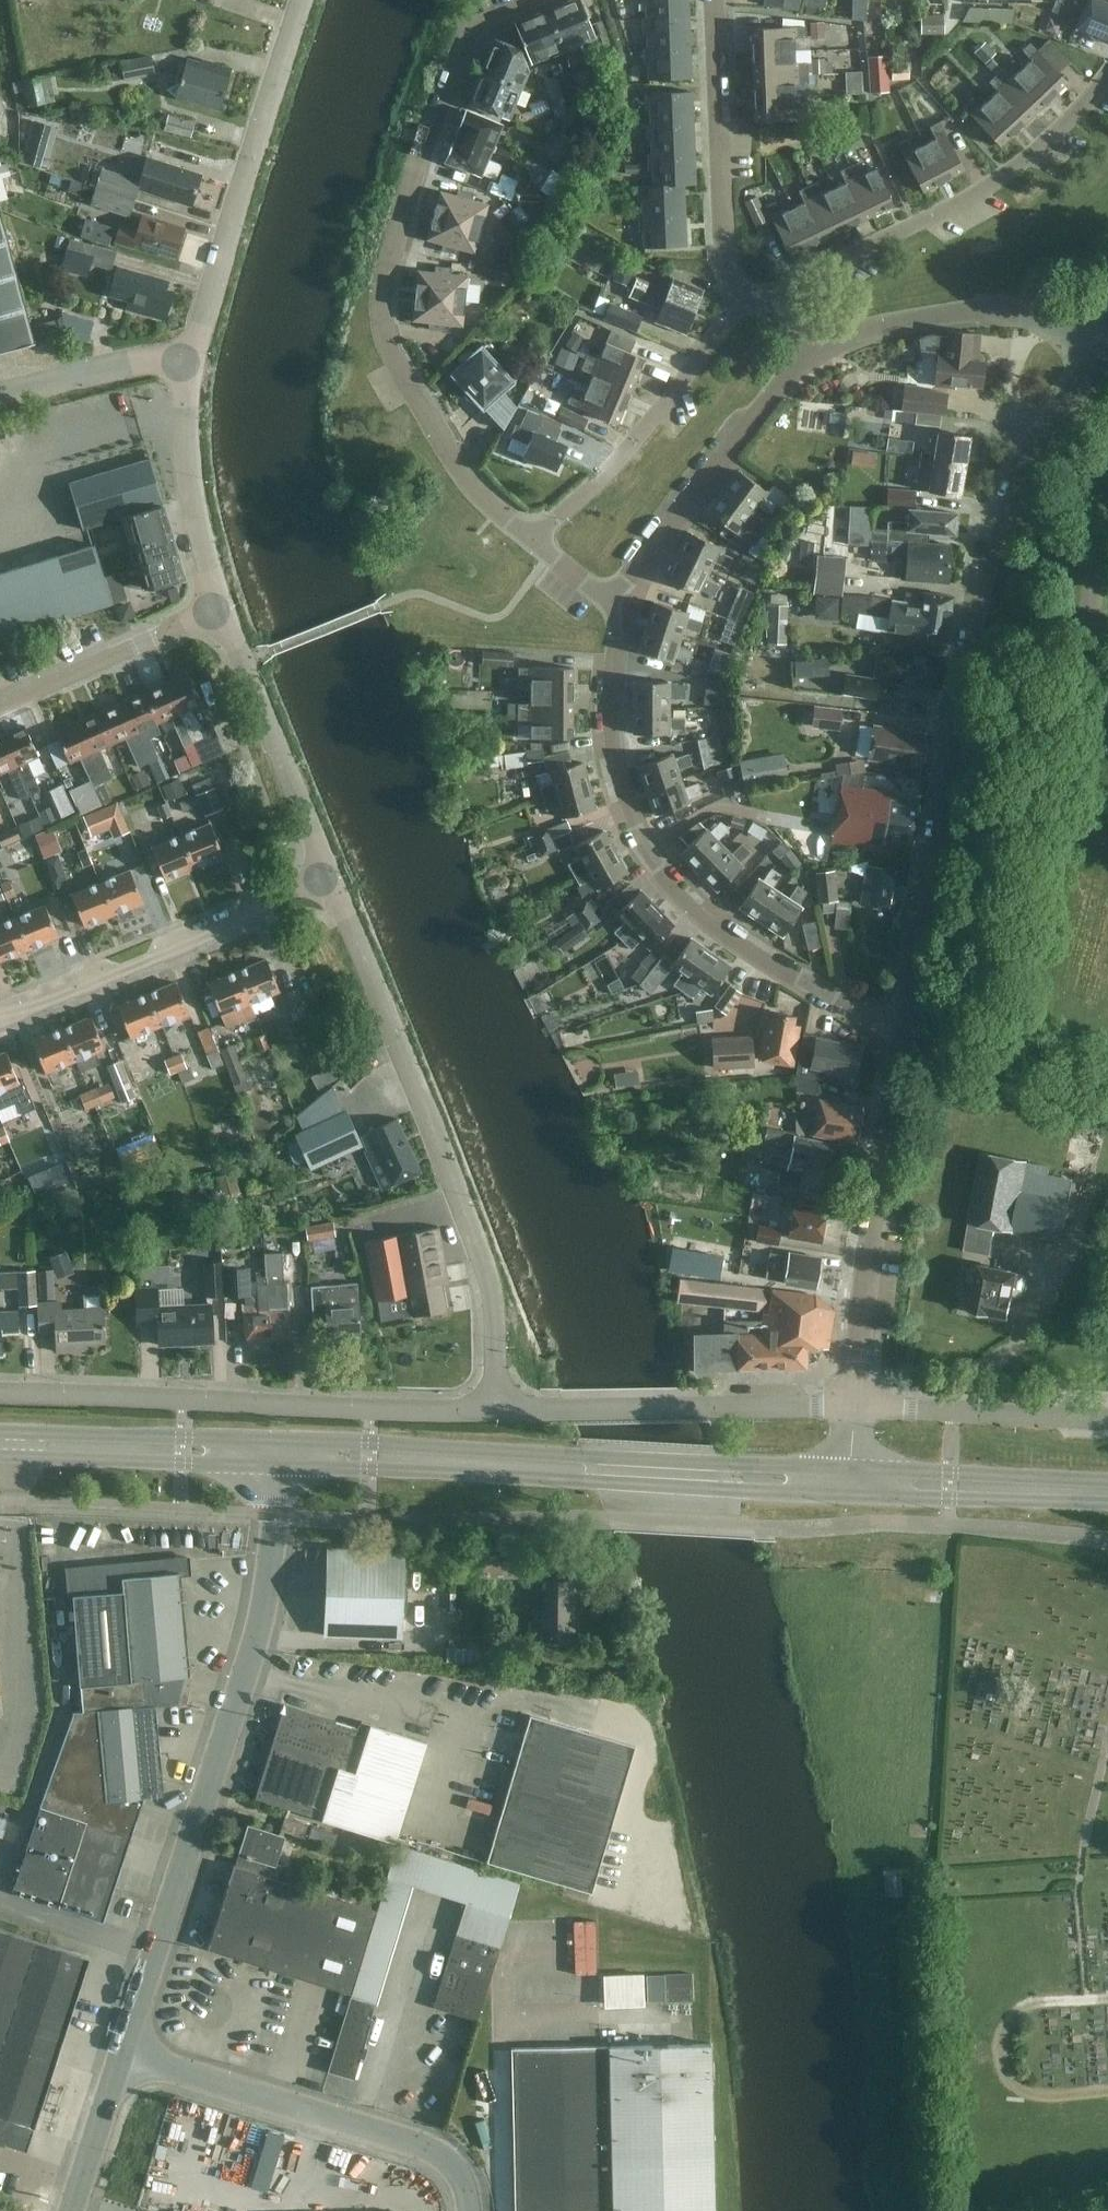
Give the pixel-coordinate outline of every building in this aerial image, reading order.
[(596,38),(581,0),(572,0),(563,4),(580,44),(596,38)] [(685,0),(643,0),(643,4),(646,3),(647,18),(686,18),(689,17),(689,0),(685,0)] [(764,5),(799,10),(801,0),(765,0),(764,5)] [(825,9),(827,0),(807,0),(806,5),(825,9)] [(851,17),(864,18),(866,0),(853,0),(851,17)] [(1059,0),(1057,0),(1053,9),(1075,18),(1076,17),(1080,18),(1075,30),(1107,44),(1107,20),(1059,0)] [(1084,0),(1059,0),(1107,20),(1107,0),(1088,0),(1087,1),(1084,0)] [(564,51),(580,44),(563,4),(548,10),(564,51)] [(963,20),(1013,22),(1012,9),(969,7),(963,20)] [(548,57),(564,51),(548,10),(532,16),(548,57)] [(921,15),(921,34),(944,34),(944,15),(921,15)] [(531,63),(548,57),(532,16),(515,23),(531,63)] [(649,49),(688,48),(691,48),(690,31),(687,31),(686,18),(647,18),(644,18),(644,34),(648,34),(649,49)] [(825,39),(824,22),(811,23),(811,39),(825,39)] [(753,52),(795,51),(794,38),(807,38),(806,27),(752,29),(753,52)] [(529,71),(520,48),(496,39),(489,56),(529,71)] [(997,53),(986,42),(975,53),(986,64),(997,53)] [(1051,99),(1068,83),(1031,43),(1023,50),(1031,59),(1022,68),(1051,99)] [(688,48),(649,49),(645,49),(646,65),(649,64),(650,81),(692,79),(691,61),(688,62),(688,48)] [(795,51),(753,52),(754,75),(808,73),(808,63),(795,63),(795,51)] [(595,77),(609,72),(602,55),(588,61),(595,77)] [(890,92),(888,55),(868,56),(870,93),(890,92)] [(124,78),(125,81),(155,75),(152,56),(112,64),(115,80),(124,78)] [(522,87),(529,71),(489,56),(482,71),(522,87)] [(993,58),(987,64),(997,75),(1003,69),(993,58)] [(216,64),(215,67),(187,59),(176,96),(220,110),(234,69),(216,64)] [(891,67),(892,80),(909,79),(908,66),(891,67)] [(1004,67),(1003,69),(997,75),(1034,114),(1051,99),(1022,68),(1013,77),(1004,67)] [(574,74),(577,85),(581,96),(595,92),(587,69),(574,74)] [(516,103),(522,87),(482,71),(476,87),(516,103)] [(863,87),(863,72),(846,72),(847,87),(863,87)] [(755,98),(796,96),(796,84),(809,83),(808,73),(754,75),(755,98)] [(56,101),(51,75),(24,81),(29,107),(56,101)] [(1017,130),(1034,114),(997,75),(989,82),(998,91),(989,99),(1017,130)] [(929,86),(918,94),(932,113),(943,104),(929,86)] [(510,119),(516,103),(476,87),(470,103),(510,119)] [(690,106),(689,93),(692,93),(692,91),(647,93),(647,109),(651,109),(652,124),(691,123),(694,123),(693,106),(690,106)] [(796,96),(755,98),(755,121),(810,119),(810,109),(797,109),(796,96)] [(545,97),(528,103),(533,117),(550,111),(545,97)] [(1017,130),(989,99),(979,108),(971,99),(963,106),(1000,146),(1017,130)] [(569,114),(565,104),(552,109),(556,119),(569,114)] [(567,127),(589,144),(604,125),(582,108),(567,127)] [(495,142),(503,125),(466,110),(460,127),(495,142)] [(164,130),(191,138),(196,121),(169,113),(164,130)] [(944,181),(965,170),(939,122),(930,127),(936,138),(925,144),(944,181)] [(653,154),(692,154),(695,154),(694,136),(691,137),(691,123),(652,124),(648,124),(649,140),(652,139),(653,154)] [(489,158),(495,142),(460,127),(453,144),(489,158)] [(944,181),(925,144),(913,150),(908,138),(898,144),(923,192),(944,181)] [(482,176),(489,158),(453,144),(446,161),(482,176)] [(654,185),(682,185),(696,184),(696,167),(692,167),(692,154),(653,154),(649,154),(650,170),(653,170),(654,185)] [(192,206),(202,176),(147,158),(140,182),(101,170),(94,167),(93,170),(80,166),(76,179),(89,183),(88,185),(96,187),(135,200),(139,189),(192,206)] [(850,166),(873,216),(894,206),(876,168),(864,173),(859,162),(850,166)] [(625,165),(625,174),(638,174),(638,165),(625,165)] [(852,226),(873,216),(850,166),(840,171),(846,182),(834,188),(852,226)] [(541,189),(558,199),(570,181),(553,170),(541,189)] [(71,181),(69,188),(68,191),(78,194),(81,187),(82,184),(71,181)] [(852,226),(834,188),(823,193),(817,182),(808,186),(832,236),(852,226)] [(96,187),(88,185),(88,186),(85,185),(80,199),(91,202),(91,204),(129,217),(135,200),(96,187)] [(644,215),(683,215),(686,215),(685,198),(682,198),(682,185),(654,185),(639,186),(640,201),(643,201),(644,215)] [(811,245),(832,236),(808,186),(799,191),(804,202),(793,207),(811,245)] [(511,206),(531,231),(557,210),(534,187),(511,206)] [(473,200),(474,194),(459,189),(457,196),(441,192),(434,216),(482,229),(489,231),(496,207),(473,200)] [(744,202),(756,226),(768,220),(757,197),(744,202)] [(811,245),(793,207),(782,213),(776,201),(766,206),(790,255),(811,245)] [(36,343),(0,205),(0,353),(36,343)] [(500,220),(499,221),(510,236),(522,227),(511,212),(500,220)] [(683,229),(683,215),(644,215),(640,215),(641,231),(644,231),(645,247),(687,246),(686,229),(683,229)] [(136,244),(176,257),(185,229),(142,216),(138,230),(121,225),(116,242),(134,248),(136,244)] [(475,253),(482,229),(434,216),(427,239),(443,244),(442,251),(457,255),(459,248),(475,253)] [(66,257),(111,271),(117,253),(71,239),(66,257)] [(516,247),(499,243),(494,261),(512,266),(516,247)] [(451,275),(452,268),(436,266),(435,273),(419,271),(416,296),(465,301),(468,276),(451,275)] [(117,268),(113,283),(109,295),(130,302),(128,309),(166,320),(174,291),(167,289),(169,281),(139,272),(138,274),(117,268)] [(634,274),(618,268),(613,280),(630,286),(634,274)] [(497,271),(495,283),(509,286),(512,274),(497,271)] [(518,282),(531,292),(538,283),(524,273),(518,282)] [(695,312),(704,290),(674,279),(669,291),(638,279),(634,288),(695,312)] [(687,333),(695,312),(634,288),(630,296),(662,309),(657,321),(687,333)] [(463,326),(465,301),(416,296),(413,320),(430,322),(429,329),(445,331),(446,324),(463,326)] [(593,314),(603,317),(610,300),(600,296),(593,314)] [(605,318),(637,331),(643,316),(611,303),(605,318)] [(70,328),(72,342),(91,338),(90,333),(94,321),(61,311),(65,329),(70,328)] [(565,345),(578,353),(587,339),(574,331),(565,345)] [(981,334),(949,331),(948,337),(931,334),(920,338),(921,354),(939,355),(937,388),(957,389),(957,385),(981,388),(984,363),(978,361),(981,334)] [(585,360),(636,381),(645,359),(606,343),(601,355),(589,350),(585,360)] [(450,374),(484,411),(516,382),(482,345),(450,374)] [(578,356),(561,349),(555,364),(572,371),(578,356)] [(627,402),(636,381),(585,360),(581,370),(593,375),(588,386),(627,402)] [(618,424),(627,402),(588,386),(583,398),(572,393),(568,403),(618,424)] [(901,410),(945,416),(948,391),(905,386),(901,410)] [(558,419),(583,431),(589,419),(563,407),(558,419)] [(945,416),(901,410),(893,409),(891,420),(944,426),(945,416)] [(561,430),(542,421),(543,417),(528,410),(521,428),(516,426),(510,439),(528,447),(524,456),(557,470),(567,446),(556,441),(561,430)] [(965,469),(971,437),(939,432),(936,454),(922,451),(920,461),(965,469)] [(878,467),(881,454),(856,449),(853,462),(878,467)] [(86,529),(121,519),(164,506),(149,458),(72,482),(86,529)] [(960,497),(965,469),(920,461),(919,468),(933,470),(929,492),(960,497)] [(771,514),(778,504),(765,495),(768,491),(739,470),(724,491),(753,512),(758,504),(771,514)] [(916,490),(888,488),(886,507),(910,509),(915,509),(916,490)] [(753,512),(724,491),(709,512),(754,545),(769,525),(752,513),(753,512)] [(142,591),(163,585),(185,579),(164,506),(121,519),(142,591)] [(889,520),(888,529),(873,527),(871,540),(928,543),(929,532),(955,535),(958,514),(915,509),(910,509),(908,522),(889,520)] [(727,568),(732,557),(718,550),(720,546),(689,531),(677,554),(709,569),(713,561),(727,568)] [(871,544),(870,561),(890,562),(890,557),(901,558),(908,558),(907,580),(907,581),(948,583),(948,577),(951,576),(951,569),(949,567),(949,560),(952,559),(952,551),(950,550),(950,545),(928,543),(871,540),(871,544)] [(96,544),(0,573),(0,637),(123,600),(116,574),(106,577),(96,544)] [(705,578),(709,569),(677,554),(666,577),(698,593),(700,589),(714,595),(719,585),(705,578)] [(817,556),(814,592),(842,595),(846,559),(817,556)] [(765,564),(751,558),(742,577),(756,584),(765,564)] [(923,598),(919,597),(920,593),(906,591),(905,600),(923,603),(921,616),(950,621),(954,596),(925,592),(923,598)] [(869,614),(870,608),(873,595),(843,594),(842,613),(859,613),(869,614)] [(839,597),(816,595),(815,618),(837,619),(839,597)] [(947,641),(950,621),(921,616),(923,603),(905,600),(873,595),(870,608),(869,614),(874,614),(889,617),(887,629),(909,632),(908,637),(917,639),(918,636),(947,641)] [(728,618),(745,624),(754,603),(737,596),(728,618)] [(754,642),(787,643),(788,604),(786,604),(786,596),(773,596),(772,603),(755,603),(754,642)] [(699,633),(703,621),(688,617),(689,613),(656,602),(648,626),(682,637),(684,628),(699,633)] [(857,628),(872,630),(874,614),(869,614),(859,613),(857,628)] [(733,654),(745,624),(728,618),(720,640),(723,641),(720,649),(733,654)] [(679,646),(682,637),(648,626),(640,651),(674,661),(675,657),(690,662),(694,650),(679,646)] [(708,669),(723,674),(729,653),(714,649),(708,669)] [(887,678),(887,680),(917,684),(917,680),(940,683),(944,657),(891,649),(891,653),(878,651),(874,676),(887,678)] [(483,665),(513,667),(514,653),(484,651),(483,665)] [(797,681),(819,678),(817,662),(795,664),(797,681)] [(573,691),(573,668),(519,668),(519,678),(531,678),(531,691),(573,691)] [(212,724),(191,709),(202,704),(189,673),(168,682),(194,742),(203,762),(225,753),(212,724)] [(870,683),(870,681),(846,678),(844,696),(877,701),(879,685),(870,683)] [(685,698),(685,686),(670,686),(670,682),(635,681),(634,707),(670,708),(670,698),(685,698)] [(194,742),(168,682),(145,692),(158,723),(171,718),(184,747),(194,742)] [(730,687),(712,683),(708,703),(726,707),(730,687)] [(573,714),(573,691),(531,691),(531,704),(508,704),(508,714),(573,714)] [(149,763),(159,758),(151,739),(161,735),(157,724),(158,723),(145,692),(122,702),(149,763)] [(139,767),(149,763),(122,702),(99,712),(113,743),(126,737),(139,767)] [(812,727),(840,731),(843,709),(814,706),(812,727)] [(669,717),(670,708),(634,707),(634,734),(669,734),(669,730),(685,730),(685,717),(669,717)] [(101,749),(113,743),(99,712),(77,722),(103,783),(114,778),(101,749)] [(573,738),(573,714),(508,714),(508,724),(531,724),(531,738),(573,738)] [(94,787),(103,783),(77,722),(56,731),(71,764),(82,760),(87,771),(94,787)] [(35,776),(29,761),(40,756),(26,725),(4,735),(31,795),(42,791),(35,776)] [(927,735),(874,726),(869,758),(922,767),(927,735)] [(31,795),(4,735),(0,737),(0,774),(9,770),(22,799),(31,795)] [(699,740),(705,768),(726,763),(720,735),(699,740)] [(194,742),(184,747),(193,767),(203,763),(203,762),(194,742)] [(505,753),(507,767),(529,764),(527,750),(505,753)] [(546,762),(546,751),(530,752),(530,762),(546,762)] [(648,790),(681,778),(678,769),(693,764),(689,752),(674,758),(673,754),(640,765),(648,790)] [(740,761),(744,785),(788,776),(784,753),(740,761)] [(862,760),(835,764),(836,775),(864,771),(862,760)] [(584,762),(552,771),(538,775),(544,798),(591,785),(584,762)] [(717,771),(725,797),(744,791),(736,766),(717,771)] [(170,777),(166,768),(153,773),(157,783),(170,777)] [(152,784),(145,770),(131,776),(137,790),(152,784)] [(913,844),(920,805),(891,800),(892,793),(863,788),(866,771),(844,775),(832,841),(883,850),(884,839),(913,844)] [(197,794),(215,787),(211,777),(193,784),(197,794)] [(681,778),(648,790),(657,814),(690,802),(688,798),(703,792),(699,781),(684,786),(681,778)] [(179,779),(162,786),(168,801),(185,794),(179,779)] [(103,783),(94,787),(96,793),(102,805),(111,801),(103,783)] [(591,785),(544,798),(547,810),(561,806),(564,817),(597,808),(591,785)] [(76,810),(65,786),(52,792),(62,816),(76,810)] [(198,795),(206,816),(224,809),(215,788),(198,795)] [(102,805),(96,793),(76,802),(81,815),(102,805)] [(185,810),(200,805),(197,796),(182,801),(185,810)] [(102,808),(111,829),(115,838),(130,831),(117,802),(102,808)] [(172,815),(167,803),(157,807),(162,819),(172,815)] [(59,822),(52,807),(40,812),(46,828),(59,822)] [(92,837),(111,829),(102,808),(84,816),(92,837)] [(730,825),(743,829),(746,819),(734,815),(730,825)] [(537,845),(572,830),(568,821),(528,837),(532,847),(537,845)] [(718,841),(730,830),(721,821),(710,832),(700,822),(680,835),(689,846),(682,853),(700,872),(725,848),(718,841)] [(195,866),(224,854),(212,823),(182,836),(195,866)] [(3,848),(22,839),(17,827),(0,835),(0,841),(3,848)] [(53,829),(35,836),(44,858),(62,851),(53,829)] [(772,849),(780,841),(768,829),(760,837),(772,849)] [(572,830),(537,845),(541,856),(576,841),(572,830)] [(574,874),(616,850),(605,830),(575,846),(581,856),(568,863),(574,874)] [(165,879),(195,866),(182,836),(153,848),(165,879)] [(740,863),(751,852),(743,844),(732,854),(725,848),(700,872),(718,891),(743,866),(740,863)] [(78,852),(84,868),(93,865),(87,848),(78,852)] [(779,857),(790,872),(801,863),(791,849),(779,857)] [(599,888),(628,871),(616,850),(574,874),(580,885),(593,878),(599,888)] [(900,912),(907,872),(867,865),(868,861),(851,864),(851,869),(866,875),(860,905),(900,912)] [(774,888),(783,875),(773,868),(764,881),(761,879),(741,908),(762,922),(782,893),(774,888)] [(131,906),(144,901),(131,870),(101,882),(114,913),(117,912),(120,918),(122,919),(132,915),(133,912),(131,906)] [(815,872),(819,902),(839,900),(835,870),(815,872)] [(3,883),(10,898),(15,896),(9,881),(3,883)] [(85,925),(114,913),(101,882),(72,894),(85,925)] [(799,905),(808,892),(798,886),(790,899),(782,893),(762,922),(783,936),(803,908),(799,905)] [(622,939),(658,906),(642,889),(617,913),(625,921),(615,931),(622,939)] [(574,911),(580,920),(581,921),(594,911),(587,902),(574,911)] [(30,948),(59,936),(46,905),(17,917),(30,948)] [(650,947),(674,924),(658,906),(622,939),(632,949),(642,939),(650,947)] [(505,915),(510,924),(520,918),(515,909),(505,915)] [(572,925),(580,920),(574,911),(566,917),(572,925)] [(594,911),(581,921),(588,930),(601,921),(594,911)] [(30,948),(17,917),(0,924),(0,957),(1,960),(30,948)] [(569,931),(577,942),(588,934),(579,923),(569,931)] [(822,947),(819,934),(806,937),(809,950),(822,947)] [(684,991),(712,952),(693,938),(673,965),(682,972),(674,984),(684,991)] [(712,993),(732,966),(712,952),(684,991),(694,998),(702,987),(712,993)] [(238,971),(251,1002),(280,990),(268,959),(238,971)] [(660,961),(650,971),(658,979),(660,977),(668,968),(660,961)] [(639,984),(650,971),(641,964),(630,976),(639,984)] [(256,1016),(251,1002),(238,971),(209,983),(222,1014),(227,1028),(256,1016)] [(650,971),(639,984),(648,991),(658,979),(650,971)] [(619,977),(608,984),(612,992),(624,987),(619,977)] [(160,1025),(190,1013),(177,982),(148,994),(160,1025)] [(715,1006),(727,1015),(742,994),(730,985),(715,1006)] [(305,1008),(298,988),(280,995),(287,1014),(305,1008)] [(131,1037),(160,1025),(148,994),(119,1006),(131,1037)] [(715,1021),(713,1007),(695,1010),(698,1024),(715,1021)] [(796,1016),(773,1012),(772,1021),(766,1020),(759,1058),(793,1065),(800,1026),(794,1025),(796,1016)] [(76,1060),(104,1048),(92,1017),(63,1029),(76,1060)] [(263,1027),(271,1048),(284,1043),(275,1023),(263,1027)] [(198,1031),(213,1068),(224,1064),(209,1027),(198,1031)] [(46,1071),(76,1060),(63,1029),(34,1040),(46,1071)] [(254,1038),(259,1051),(270,1047),(265,1034),(254,1038)] [(712,1037),(714,1070),(755,1067),(753,1035),(712,1037)] [(824,1067),(854,1074),(859,1048),(817,1039),(814,1052),(801,1049),(796,1073),(822,1078),(824,1067)] [(220,1049),(238,1092),(251,1087),(233,1044),(220,1049)] [(7,1051),(0,1054),(0,1109),(18,1101),(23,1113),(36,1108),(24,1079),(19,1081),(7,1051)] [(173,1056),(179,1071),(187,1067),(181,1053),(173,1056)] [(178,1071),(179,1071),(173,1056),(164,1060),(170,1074),(178,1071)] [(136,1097),(121,1061),(107,1066),(122,1103),(136,1097)] [(179,1071),(178,1071),(183,1084),(196,1079),(191,1066),(187,1067),(179,1071)] [(317,1074),(322,1086),(340,1079),(334,1067),(317,1074)] [(626,1072),(614,1073),(616,1088),(628,1086),(626,1072)] [(88,1091),(94,1105),(102,1102),(96,1087),(88,1091)] [(86,1109),(94,1105),(88,1091),(80,1094),(86,1109)] [(864,1108),(820,1100),(813,1136),(857,1144),(864,1108)] [(290,1143),(289,1148),(294,1162),(299,1164),(310,1159),(314,1168),(362,1146),(346,1111),(345,1112),(304,1131),(298,1133),(300,1137),(290,1143)] [(797,1132),(805,1134),(809,1116),(800,1115),(800,1118),(795,1118),(797,1132)] [(366,1152),(383,1190),(423,1172),(398,1118),(369,1132),(370,1134),(362,1137),(368,1151),(366,1152)] [(10,1141),(4,1126),(0,1128),(0,1142),(1,1145),(10,1141)] [(794,1139),(767,1134),(760,1169),(787,1174),(785,1186),(832,1195),(842,1146),(794,1137),(794,1139)] [(1064,1242),(1075,1182),(1048,1176),(1050,1167),(1029,1163),(1029,1161),(983,1152),(966,1238),(964,1251),(986,1256),(992,1227),(1013,1231),(1013,1234),(1029,1237),(1029,1234),(1064,1242)] [(36,1196),(69,1182),(62,1163),(28,1177),(36,1196)] [(223,1198),(240,1193),(234,1172),(217,1177),(223,1198)] [(807,1201),(796,1199),(790,1239),(822,1244),(825,1225),(828,1223),(830,1216),(827,1212),(828,1209),(806,1205),(807,1201)] [(306,1227),(309,1241),(336,1236),(334,1222),(306,1227)] [(781,1229),(759,1225),(756,1241),(778,1245),(781,1229)] [(449,1283),(439,1227),(367,1240),(378,1301),(416,1294),(420,1314),(447,1309),(442,1284),(449,1283)] [(50,1258),(59,1279),(75,1272),(67,1251),(50,1258)] [(790,1251),(790,1254),(771,1251),(767,1278),(819,1286),(823,1256),(790,1251)] [(266,1253),(267,1274),(271,1339),(292,1338),(289,1283),(285,1284),(283,1252),(266,1253)] [(714,1276),(718,1257),(691,1252),(687,1270),(714,1276)] [(246,1294),(246,1303),(244,1304),(246,1340),(271,1339),(267,1274),(258,1275),(258,1281),(251,1281),(251,1267),(238,1268),(237,1259),(223,1259),(223,1261),(224,1261),(226,1295),(246,1294)] [(206,1296),(225,1295),(223,1261),(204,1262),(206,1296)] [(1019,1273),(982,1265),(972,1309),(975,1310),(975,1311),(979,1314),(983,1315),(988,1313),(989,1313),(1009,1317),(1019,1273)] [(39,1271),(40,1298),(55,1298),(54,1270),(39,1271)] [(18,1271),(19,1305),(38,1304),(36,1271),(18,1271)] [(829,1349),(835,1311),(817,1295),(769,1288),(680,1278),(677,1302),(765,1312),(764,1319),(726,1320),(727,1334),(695,1335),(696,1371),(807,1369),(807,1364),(813,1363),(818,1359),(821,1355),(823,1349),(829,1349)] [(159,1306),(158,1285),(135,1287),(137,1323),(159,1322),(161,1344),(214,1342),(213,1304),(159,1306)] [(361,1334),(359,1285),(312,1287),(313,1318),(328,1317),(328,1335),(361,1334)] [(106,1308),(64,1310),(64,1303),(38,1304),(39,1332),(56,1331),(57,1351),(80,1350),(79,1344),(108,1343),(106,1308)] [(4,1354),(3,1332),(19,1332),(18,1311),(0,1312),(0,1355),(4,1354)] [(404,1550),(367,1549),(358,1549),(358,1550),(331,1549),(330,1600),(327,1600),(326,1636),(401,1637),(404,1550)] [(165,1796),(157,1706),(182,1703),(188,1677),(189,1676),(179,1575),(191,1574),(189,1557),(67,1569),(70,1595),(74,1594),(85,1712),(75,1713),(43,1806),(145,1798),(165,1796)] [(482,1577),(519,1578),(520,1562),(482,1561),(482,1577)] [(534,1639),(580,1640),(581,1580),(547,1580),(547,1609),(535,1609),(534,1639)] [(447,1664),(481,1665),(482,1648),(448,1647),(447,1664)] [(363,1721),(358,1728),(287,1705),(257,1799),(396,1843),(428,1742),(363,1721)] [(488,1863),(593,1894),(636,1746),(531,1715),(488,1863)] [(145,1798),(43,1806),(43,1808),(44,1808),(14,1890),(13,1890),(13,1891),(104,1922),(145,1798)] [(282,1830),(308,1839),(313,1825),(287,1817),(282,1830)] [(240,1852),(236,1866),(278,1879),(282,1865),(276,1864),(285,1836),(249,1824),(240,1852)] [(310,1838),(335,1846),(339,1834),(314,1826),(310,1838)] [(351,1849),(374,1857),(380,1839),(356,1831),(351,1849)] [(490,1982),(522,1883),(399,1844),(388,1878),(389,1878),(379,1910),(368,1944),(368,1945),(352,1995),(330,2071),(356,2079),(374,2019),(372,2018),(376,2003),(376,2002),(413,1886),(467,1902),(446,1968),(435,2008),(478,2021),(490,1982)] [(278,1879),(236,1866),(236,1865),(210,1948),(353,1993),(368,1944),(379,1910),(371,1908),(326,1894),(278,1879)] [(885,1870),(886,1897),(902,1896),(901,1869),(885,1870)] [(354,1894),(329,1886),(326,1894),(371,1908),(374,1898),(354,1892),(354,1894)] [(27,2148),(27,2149),(28,2149),(35,2127),(34,2127),(89,1958),(0,1929),(0,2140),(27,2148)] [(604,2008),(645,2006),(643,1973),(602,1975),(604,2008)] [(692,1974),(646,1976),(647,2002),(693,2000),(692,1974)] [(712,2043),(513,2048),(517,2210),(716,2210),(712,2043)]
